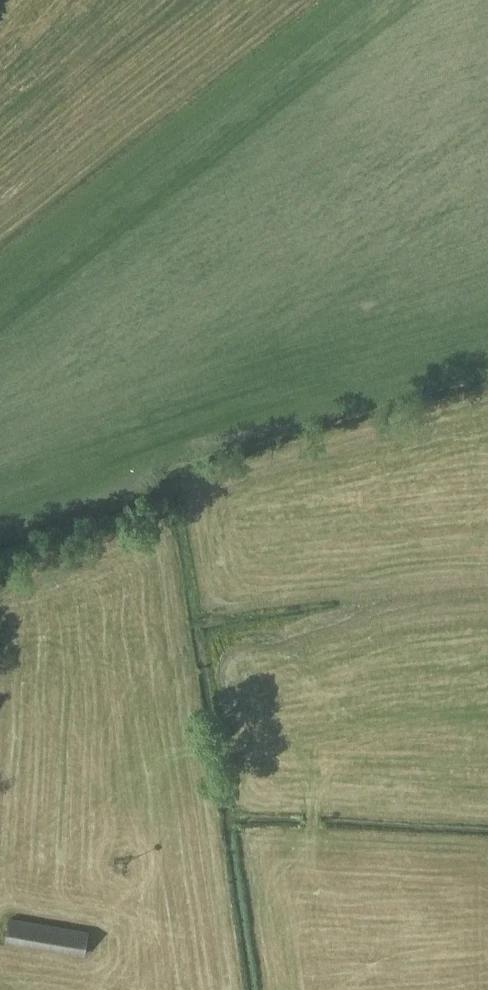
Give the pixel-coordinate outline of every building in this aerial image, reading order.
[(9,918),(5,942),(84,954),(89,932),(9,918)]
